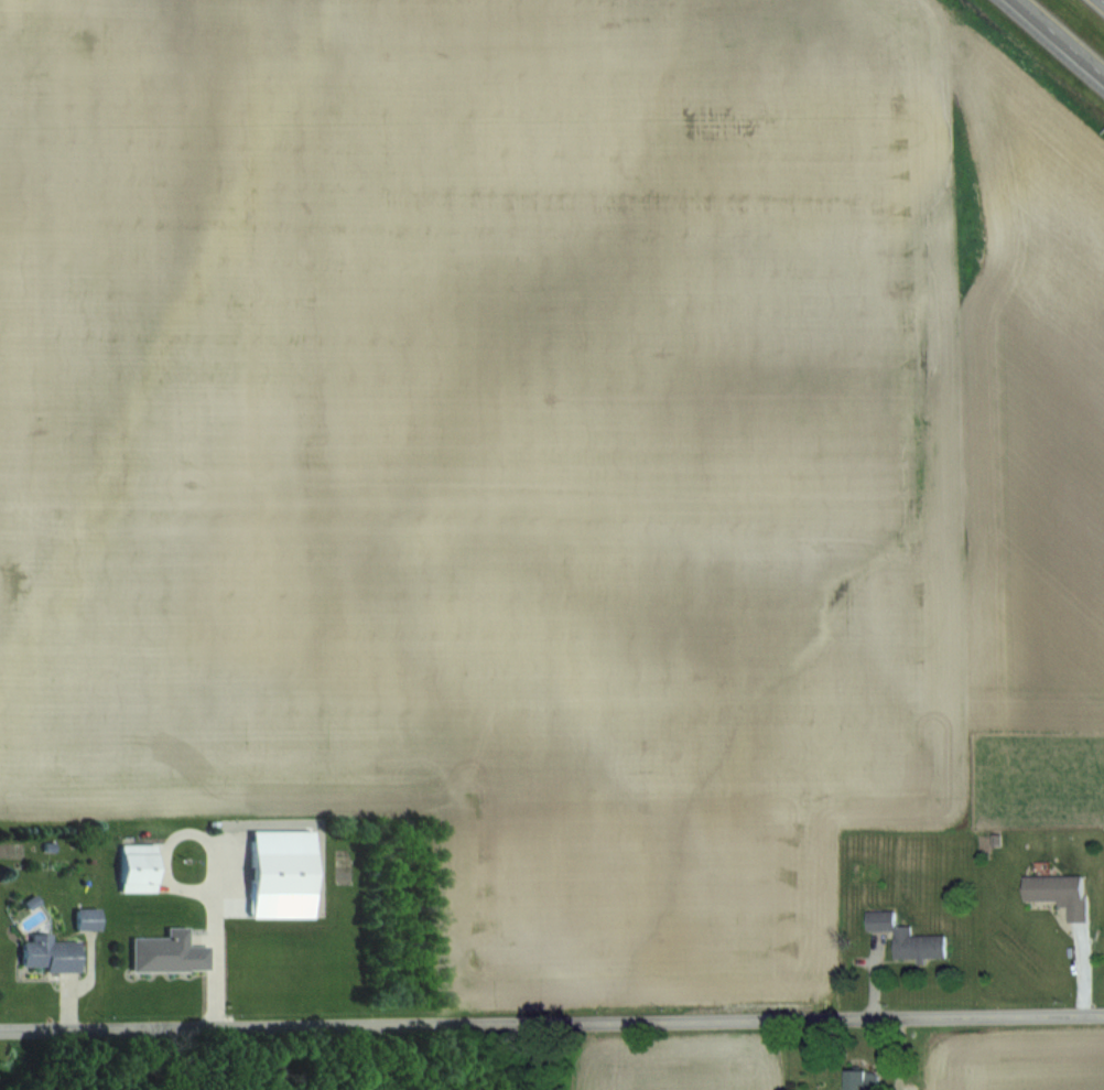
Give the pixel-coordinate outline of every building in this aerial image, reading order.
[(306,831),(246,831),(246,898),(269,898),(269,868),(291,868),(291,854),(306,854),(306,831)] [(156,893),(156,844),(117,844),(117,893),(156,893)] [(1056,900),(1056,907),(1066,907),(1066,921),(1086,921),(1086,875),(1022,876),(1023,900),(1056,900)] [(74,909),(74,930),(99,930),(99,909),(74,909)] [(945,958),(945,933),(912,933),(912,925),(896,925),(896,909),(866,909),(866,931),(893,930),(893,958),(945,958)] [(205,971),(205,947),(184,947),(184,927),(163,927),(163,938),(128,938),(129,971),(205,971)] [(42,972),(78,972),(77,942),(49,942),(49,934),(28,935),(28,943),(18,943),(19,967),(42,967),(42,972)] [(878,1070),(843,1070),(843,1089),(878,1089),(878,1070)]
